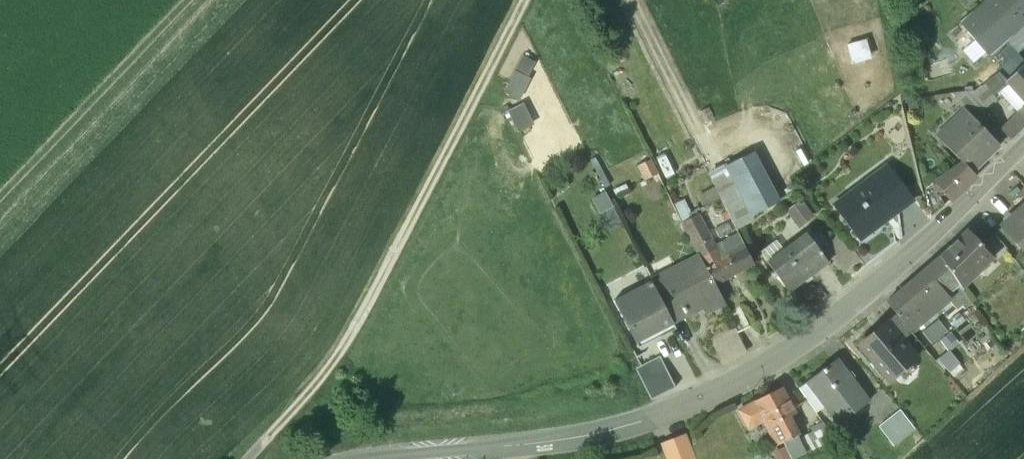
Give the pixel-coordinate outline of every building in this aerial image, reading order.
[(961,20),(991,55),(1023,26),(1023,0),(985,0),(961,20)] [(875,38),(830,53),(833,61),(838,59),(841,68),(881,56),(875,38)] [(1022,66),(1012,57),(998,70),(999,72),(1007,80),(1022,66)] [(1022,66),(1007,80),(1010,83),(1023,99),(1023,65),(1022,66)] [(999,72),(985,83),(995,94),(1010,83),(1007,80),(999,72)] [(975,90),(966,92),(979,106),(995,94),(985,83),(975,90)] [(944,95),(963,114),(966,111),(977,122),(987,113),(979,106),(966,92),(944,95)] [(977,122),(966,111),(963,114),(937,137),(973,171),(1000,146),(977,122)] [(1021,111),(1003,130),(1013,140),(1023,129),(1023,114),(1021,111)] [(708,172),(735,226),(786,200),(759,147),(708,172)] [(977,176),(963,163),(949,172),(935,182),(938,186),(952,201),(977,176)] [(913,199),(888,165),(834,206),(835,208),(840,204),(849,216),(844,220),(859,240),(861,239),(857,234),(882,215),(885,220),(887,219),(884,214),(895,205),(899,210),(913,199)] [(946,205),(935,189),(938,186),(935,182),(925,189),(932,216),(946,205)] [(690,213),(683,201),(673,206),(680,219),(690,213)] [(810,214),(801,202),(789,210),(798,223),(810,214)] [(1003,228),(1022,248),(1023,250),(1023,207),(1003,228)] [(690,213),(680,219),(695,248),(711,240),(695,211),(690,213)] [(1003,228),(995,235),(1005,244),(1009,250),(1013,256),(1022,248),(1003,228)] [(982,244),(968,229),(941,257),(960,285),(992,257),(981,245),(982,244)] [(995,235),(994,233),(982,244),(981,245),(992,257),(997,262),(1009,250),(1005,244),(995,235)] [(739,234),(715,246),(711,240),(695,248),(700,256),(715,285),(715,284),(753,263),(739,234)] [(807,239),(774,264),(772,261),(769,263),(791,291),(829,263),(807,234),(805,236),(807,239)] [(700,256),(675,269),(678,275),(654,287),(672,321),(700,306),(705,315),(725,304),(715,284),(715,285),(700,256)] [(941,257),(903,289),(920,309),(929,319),(940,310),(950,303),(952,301),(948,295),(960,285),(941,257)] [(654,287),(651,281),(615,301),(639,348),(676,329),(672,321),(654,287)] [(903,289),(887,302),(897,314),(904,322),(920,309),(903,289)] [(957,312),(950,303),(940,310),(946,316),(950,313),(952,316),(957,312)] [(752,325),(741,306),(727,312),(735,328),(737,332),(752,325)] [(904,322),(897,314),(888,322),(903,340),(912,332),(904,322)] [(888,322),(860,346),(890,381),(918,357),(903,340),(888,322)] [(649,397),(674,388),(661,356),(637,365),(649,397)] [(838,360),(813,380),(831,403),(827,406),(841,424),(870,401),(838,360)] [(784,389),(756,403),(756,404),(741,412),(750,428),(765,420),(779,446),(785,442),(797,436),(801,434),(792,417),(797,414),(784,389)] [(901,409),(880,427),(894,444),(915,428),(901,409)] [(823,422),(812,428),(814,432),(822,446),(835,440),(823,422)] [(667,458),(689,458),(697,456),(684,429),(658,440),(667,458)] [(814,432),(799,441),(806,453),(822,446),(814,432)] [(785,442),(793,458),(794,458),(806,453),(799,441),(797,436),(785,442)]
